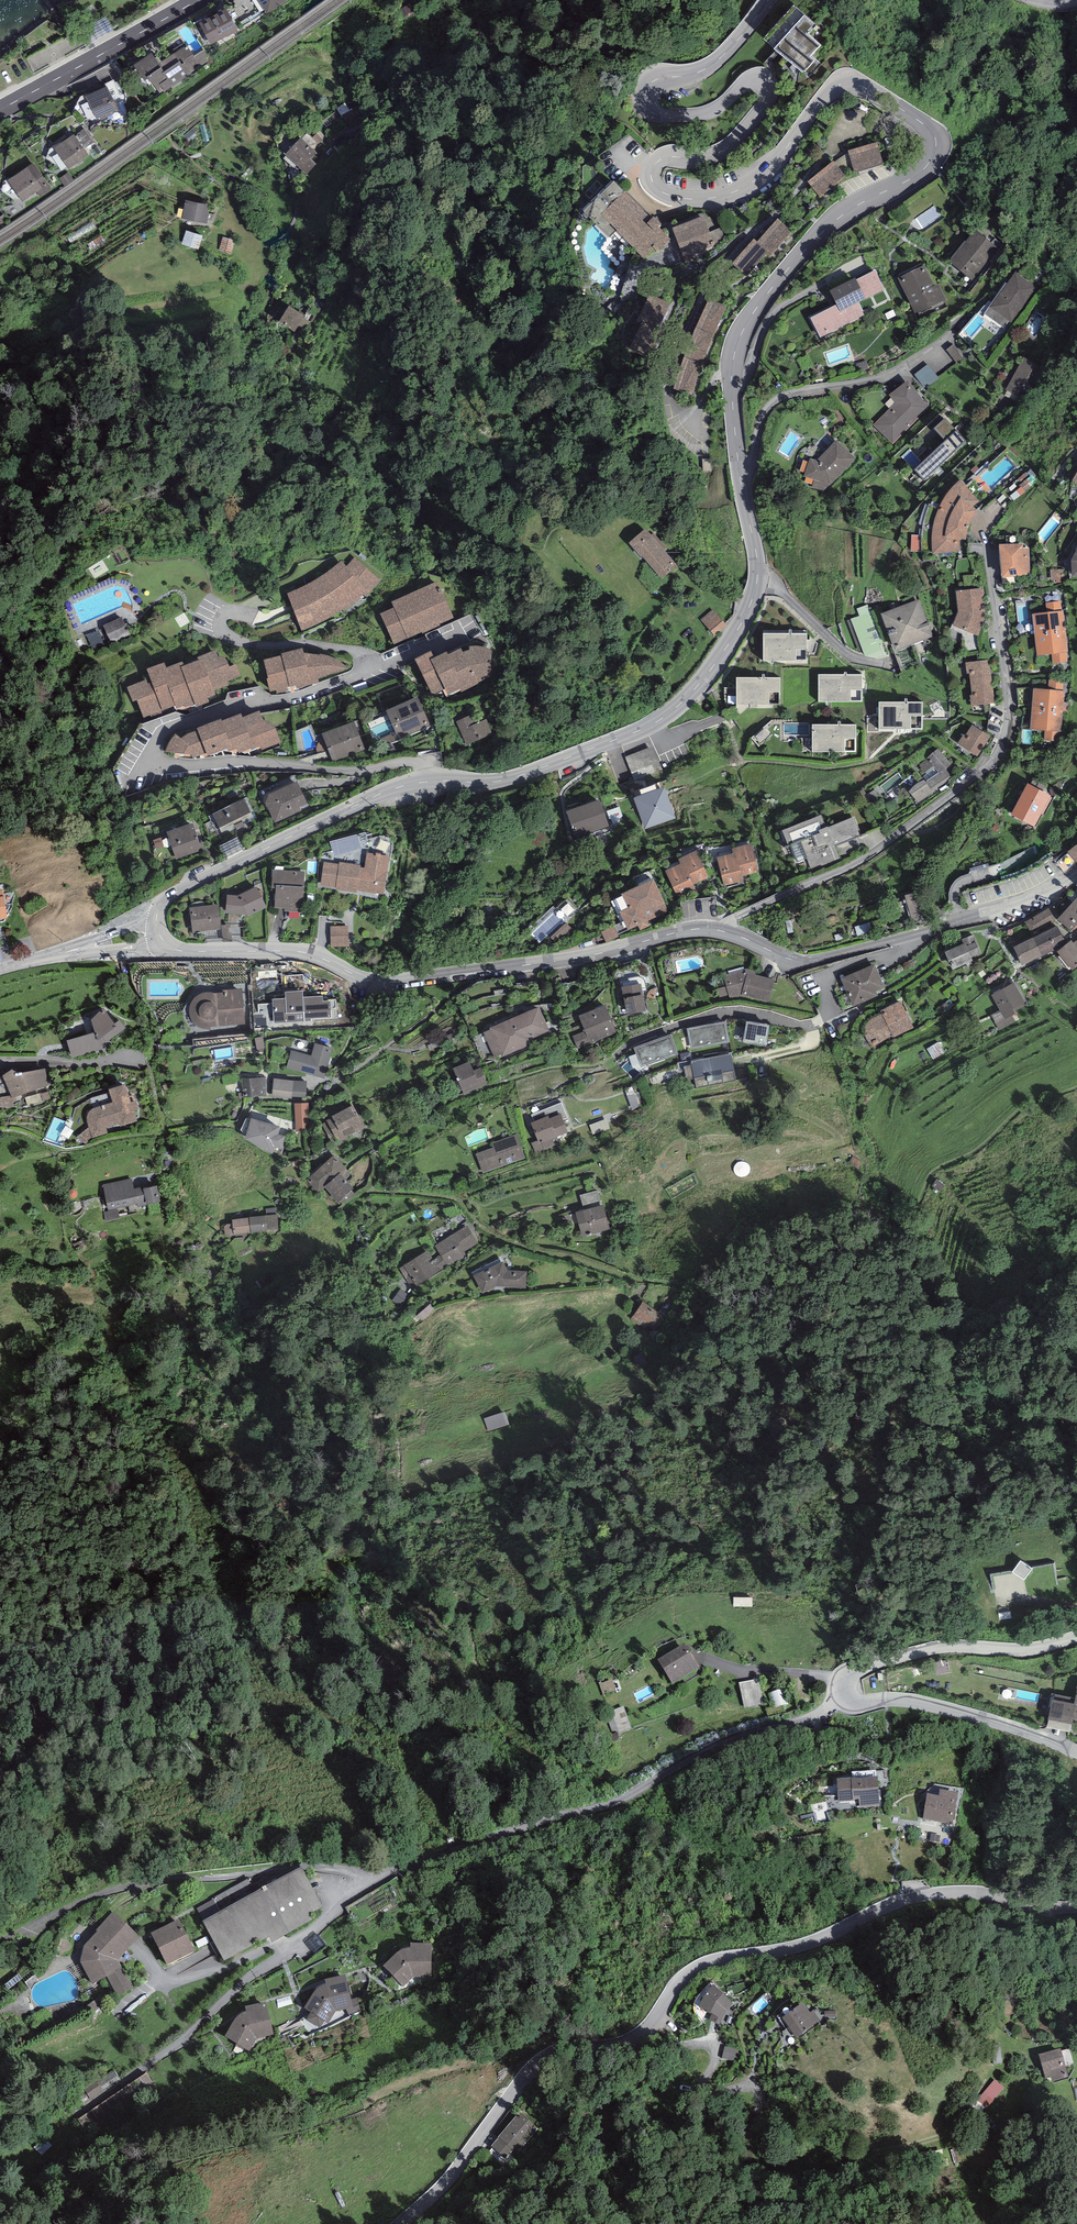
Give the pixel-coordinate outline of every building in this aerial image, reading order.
[(266,13),(287,0),(258,0),(266,13)] [(794,5),(764,38),(774,48),(808,78),(820,63),(811,55),(821,45),(807,32),(815,23),(794,5)] [(226,8),(199,23),(211,45),(227,36),(227,37),(238,31),(226,8)] [(151,53),(133,65),(144,81),(149,78),(159,94),(165,90),(165,91),(210,60),(202,50),(196,54),(193,49),(191,51),(189,48),(186,50),(184,47),(158,63),(151,53)] [(107,86),(85,96),(96,119),(100,118),(102,123),(114,118),(111,112),(117,109),(107,86)] [(84,129),(74,136),(84,149),(94,142),(84,129)] [(73,134),(54,148),(69,169),(88,155),(84,149),(74,136),(73,134)] [(316,154),(300,138),(285,154),(306,175),(317,164),(312,159),(316,154)] [(874,145),(844,153),(850,175),(879,167),(874,145)] [(33,162),(8,180),(23,201),(48,183),(33,162)] [(840,177),(829,163),(803,185),(815,198),(840,177)] [(614,181),(583,211),(609,238),(616,231),(644,260),(655,249),(657,252),(670,239),(659,227),(662,224),(654,216),(652,218),(625,190),(624,192),(614,181)] [(210,204),(185,200),(182,218),(207,222),(210,204)] [(715,246),(703,216),(673,228),(684,258),(715,246)] [(718,244),(725,240),(714,221),(708,224),(718,244)] [(789,234),(775,221),(754,244),(766,255),(768,257),(789,234)] [(203,236),(185,230),(181,244),(198,250),(203,236)] [(976,233),(951,263),(971,279),(995,248),(976,233)] [(235,240),(223,237),(219,251),(231,254),(235,240)] [(766,255),(754,244),(750,240),(728,264),(744,278),(766,255)] [(924,265),(898,278),(916,314),(946,299),(938,284),(935,286),(924,265)] [(839,306),(812,319),(820,336),(862,315),(855,302),(882,288),(874,272),(832,293),(839,306)] [(1038,288),(1015,272),(1007,284),(1006,283),(984,314),(1005,328),(1009,321),(1013,324),(1038,288)] [(672,307),(648,296),(624,351),(648,362),(672,307)] [(724,313),(702,304),(665,389),(687,399),(724,313)] [(304,316),(289,306),(278,322),(299,336),(309,321),(303,317),(304,316)] [(1042,366),(1023,357),(1006,390),(1025,399),(1042,366)] [(928,364),(914,375),(926,389),(940,378),(928,364)] [(908,381),(889,395),(895,403),(873,424),(893,444),(930,408),(908,381)] [(945,418),(933,428),(945,441),(914,469),(924,481),(967,442),(945,418)] [(855,459),(836,440),(816,460),(810,458),(804,476),(814,480),(812,488),(823,492),(829,485),(831,485),(855,459)] [(979,501),(959,479),(954,486),(949,491),(944,497),(940,503),(937,510),(934,519),(932,529),(931,537),(931,546),(932,554),(960,551),(960,539),(966,539),(966,531),(969,525),(973,520),(977,510),(973,507),(979,501)] [(645,528),(629,543),(641,557),(642,556),(661,578),(677,565),(645,528)] [(1023,544),(999,544),(1002,578),(1030,575),(1030,548),(1023,548),(1023,544)] [(357,550),(282,598),(303,631),(378,583),(357,550)] [(439,582),(378,605),(393,643),(454,619),(439,582)] [(982,588),(956,591),(958,611),(952,625),(978,636),(985,618),(986,612),(982,588)] [(920,600),(881,613),(894,650),(933,637),(920,600)] [(1063,610),(1061,611),(1060,601),(1045,603),(1046,612),(1032,614),(1035,635),(1066,631),(1063,610)] [(870,604),(859,608),(861,615),(853,618),(868,661),(888,655),(870,604)] [(727,626),(712,610),(700,621),(715,636),(727,626)] [(122,617),(103,626),(111,642),(130,633),(122,617)] [(1069,652),(1066,631),(1035,635),(1037,656),(1051,654),(1052,663),(1067,661),(1066,652),(1069,652)] [(763,634),(763,660),(806,660),(806,633),(763,634)] [(478,635),(420,661),(437,697),(494,671),(478,635)] [(226,643),(132,679),(145,714),(240,679),(226,643)] [(301,653),(265,662),(272,690),(280,688),(281,693),(317,684),(315,677),(346,669),(339,662),(324,657),(302,659),(301,653)] [(969,673),(971,684),(992,681),(990,660),(965,663),(966,673),(969,673)] [(862,675),(818,674),(818,701),(862,701),(862,675)] [(781,678),(737,678),(736,704),(780,705),(781,678)] [(1033,689),(1032,707),(1063,710),(1064,691),(1062,691),(1063,680),(1049,679),(1048,690),(1033,689)] [(995,703),(992,681),(971,684),(972,695),(970,695),(971,706),(995,703)] [(418,697),(386,710),(398,739),(430,725),(418,697)] [(922,702),(879,702),(879,729),(922,729),(922,702)] [(1063,710),(1032,707),(1030,729),(1045,730),(1044,741),(1061,742),(1063,710)] [(456,722),(467,745),(493,733),(486,719),(474,724),(470,715),(456,722)] [(239,718),(182,738),(176,735),(166,751),(189,755),(207,749),(209,754),(237,745),(239,750),(254,745),(256,751),(279,744),(271,722),(261,725),(259,717),(241,723),(239,718)] [(355,720),(322,732),(333,762),(366,750),(355,720)] [(856,725),(813,724),(812,751),(855,751),(856,725)] [(991,737),(972,725),(965,736),(963,734),(957,744),(978,757),(991,737)] [(653,746),(625,757),(634,781),(662,770),(653,746)] [(951,764),(937,748),(919,764),(927,773),(924,776),(927,780),(926,781),(924,780),(922,781),(917,783),(914,785),(911,788),(908,791),(918,803),(934,793),(933,791),(952,778),(946,769),(951,764)] [(307,803),(297,781),(268,794),(265,803),(275,823),(301,811),(299,807),(307,803)] [(1028,783),(1011,814),(1034,827),(1041,814),(1043,815),(1052,798),(1050,797),(1051,796),(1028,783)] [(665,787),(633,798),(644,830),(676,819),(665,787)] [(247,797),(213,814),(222,832),(253,817),(252,815),(255,814),(247,797)] [(600,799),(566,811),(575,838),(609,826),(600,799)] [(821,815),(780,831),(786,847),(791,845),(797,862),(806,858),(812,873),(841,862),(835,846),(860,836),(853,817),(828,827),(828,826),(825,827),(821,815)] [(193,823),(166,832),(176,859),(203,849),(193,823)] [(238,837),(220,846),(226,858),(244,849),(238,837)] [(732,848),(733,854),(735,853),(741,876),(758,872),(751,844),(732,848)] [(1067,852),(1069,853),(1057,863),(1065,873),(1076,865),(1076,844),(1067,852)] [(679,859),(681,864),(683,863),(693,885),(709,877),(697,851),(679,859)] [(376,854),(367,853),(365,868),(360,867),(361,865),(339,862),(339,864),(324,862),(320,885),(336,888),(336,889),(357,893),(357,891),(383,895),(389,856),(381,855),(381,853),(376,852),(376,854)] [(733,854),(717,858),(724,886),(742,881),(741,876),(735,853),(733,854)] [(681,864),(665,871),(679,900),(696,892),(693,885),(683,863),(681,864)] [(305,872),(273,869),(271,888),(276,888),(274,907),(284,908),(284,911),(302,912),(305,872)] [(653,879),(621,894),(628,908),(619,912),(628,931),(638,926),(640,931),(649,926),(647,921),(668,911),(653,879)] [(238,896),(227,894),(226,913),(247,915),(248,916),(267,907),(257,887),(238,896)] [(924,890),(905,896),(912,922),(931,917),(924,890)] [(1058,919),(1072,931),(1076,925),(1076,897),(1058,919)] [(218,904),(189,908),(192,933),(221,929),(218,904)] [(1049,908),(1025,922),(1032,933),(1056,920),(1049,908)] [(348,926),(330,926),(331,946),(349,946),(348,926)] [(614,926),(601,932),(607,943),(619,937),(614,926)] [(1057,926),(1033,938),(1042,956),(1066,944),(1057,926)] [(980,953),(973,935),(961,939),(963,944),(945,951),(952,970),(973,961),(971,957),(980,953)] [(1022,965),(1042,956),(1033,938),(1014,947),(1022,965)] [(1057,952),(1072,970),(1076,967),(1076,948),(1073,943),(1071,940),(1057,952)] [(875,964),(841,979),(853,1007),(878,996),(876,991),(885,988),(875,964)] [(748,968),(723,975),(726,986),(716,989),(720,1000),(729,997),(729,999),(744,995),(769,1002),(775,980),(755,974),(756,972),(748,970),(748,968)] [(1014,982),(991,995),(1000,1010),(991,1015),(999,1030),(1019,1019),(1015,1011),(1026,1005),(1025,1003),(1014,982)] [(640,984),(622,987),(627,1015),(646,1011),(640,984)] [(245,1024),(242,989),(223,990),(223,992),(213,993),(210,993),(207,993),(205,993),(203,993),(200,994),(198,995),(195,997),(193,999),(192,1001),(190,1004),(189,1007),(189,1010),(189,1014),(189,1017),(190,1019),(192,1022),(195,1024),(198,1027),(202,1028),(207,1030),(211,1030),(210,1027),(245,1024)] [(285,998),(272,999),(274,1024),(311,1021),(311,1019),(331,1018),(330,1001),(323,1001),(323,996),(303,997),(303,991),(285,992),(285,998)] [(915,1029),(900,1001),(880,1010),(882,1014),(872,1018),(869,1021),(867,1023),(865,1026),(865,1030),(865,1034),(866,1038),(868,1042),(873,1047),(892,1035),(895,1041),(915,1029)] [(617,1034),(606,1005),(578,1016),(584,1031),(573,1036),(578,1049),(617,1034)] [(490,1029),(483,1033),(496,1062),(532,1046),(529,1040),(550,1031),(539,1007),(490,1028),(490,1029)] [(95,1032),(67,1041),(72,1058),(103,1049),(102,1044),(126,1028),(120,1020),(114,1024),(104,1008),(91,1020),(95,1032)] [(769,1024),(747,1021),(743,1043),(766,1046),(769,1024)] [(726,1022),(687,1029),(690,1048),(729,1042),(726,1022)] [(670,1035),(634,1048),(641,1067),(677,1054),(670,1035)] [(263,1037),(254,1038),(257,1050),(265,1048),(263,1037)] [(333,1048),(314,1043),(311,1056),(291,1050),(286,1068),(325,1078),(333,1048)] [(931,1050),(935,1057),(946,1051),(941,1043),(931,1050)] [(731,1053),(691,1062),(696,1088),(736,1080),(731,1053)] [(470,1061),(453,1068),(463,1094),(488,1084),(481,1068),(474,1071),(470,1061)] [(12,1069),(2,1076),(10,1095),(12,1099),(15,1098),(27,1092),(48,1086),(46,1068),(20,1073),(12,1069)] [(266,1077),(242,1079),(243,1098),(266,1095),(266,1077)] [(294,1080),(273,1078),(272,1096),(292,1098),(292,1096),(306,1097),(307,1081),(294,1080)] [(125,1084),(108,1089),(113,1102),(94,1107),(92,1109),(89,1111),(87,1114),(87,1119),(89,1128),(76,1138),(85,1144),(92,1138),(108,1133),(106,1128),(120,1125),(120,1127),(137,1122),(134,1110),(138,1110),(134,1095),(129,1096),(125,1084)] [(30,1105),(53,1097),(50,1086),(26,1094),(30,1105)] [(12,1099),(10,1095),(0,1097),(0,1109),(14,1107),(13,1102),(17,1101),(15,1098),(12,1099)] [(309,1103),(294,1103),(295,1132),(309,1131),(309,1103)] [(531,1115),(534,1121),(548,1116),(549,1118),(561,1114),(563,1120),(567,1118),(561,1103),(531,1115)] [(364,1127),(353,1105),(332,1116),(332,1117),(326,1121),(326,1122),(322,1124),(331,1141),(336,1139),(338,1143),(348,1138),(347,1136),(364,1127)] [(534,1121),(530,1123),(537,1140),(531,1143),(536,1153),(559,1144),(557,1137),(568,1133),(563,1120),(561,1114),(549,1118),(548,1116),(534,1121)] [(280,1126),(251,1118),(245,1139),(272,1154),(273,1152),(281,1154),(284,1147),(282,1147),(285,1136),(278,1134),(280,1126)] [(596,1134),(612,1128),(608,1118),(592,1125),(596,1134)] [(517,1134),(492,1143),(494,1147),(476,1154),(483,1173),(526,1158),(517,1134)] [(351,1174),(333,1155),(307,1180),(317,1194),(325,1187),(324,1186),(341,1173),(345,1179),(351,1174)] [(345,1179),(341,1173),(324,1186),(325,1187),(338,1203),(340,1201),(343,1204),(356,1195),(352,1190),(354,1189),(345,1179)] [(132,1178),(103,1184),(108,1210),(137,1204),(138,1207),(147,1206),(147,1204),(160,1201),(157,1185),(144,1188),(144,1187),(134,1189),(132,1178)] [(580,1195),(584,1210),(602,1205),(598,1190),(580,1195)] [(584,1210),(575,1212),(582,1237),(610,1229),(603,1205),(602,1205),(584,1210)] [(118,1209),(104,1212),(105,1221),(120,1218),(118,1209)] [(278,1215),(249,1217),(251,1233),(267,1231),(268,1230),(278,1229),(278,1215)] [(251,1233),(249,1217),(232,1220),(232,1224),(226,1224),(224,1227),(225,1235),(251,1233)] [(478,1243),(467,1225),(435,1246),(440,1255),(448,1266),(466,1255),(464,1252),(478,1243)] [(448,1266),(440,1255),(433,1259),(427,1250),(399,1268),(412,1289),(448,1267),(448,1266)] [(503,1262),(473,1276),(483,1293),(496,1286),(526,1288),(527,1271),(508,1271),(503,1262)] [(410,1296),(400,1289),(392,1301),(401,1307),(410,1296)] [(643,1301),(631,1319),(651,1332),(663,1315),(643,1301)] [(434,1309),(430,1304),(417,1316),(421,1320),(434,1309)] [(1030,1589),(1028,1565),(993,1569),(996,1593),(1030,1589)] [(699,1666),(684,1642),(657,1659),(672,1683),(699,1666)] [(937,1662),(938,1672),(948,1672),(948,1661),(937,1662)] [(758,1678),(738,1682),(744,1707),(763,1703),(758,1678)] [(1075,1703),(1052,1698),(1048,1719),(1073,1724),(1074,1717),(1076,1718),(1076,1692),(1075,1703)] [(617,1734),(633,1729),(626,1707),(610,1712),(617,1734)] [(877,1776),(836,1778),(838,1802),(853,1801),(852,1799),(859,1799),(859,1807),(879,1806),(877,1776)] [(939,1795),(927,1793),(922,1819),(952,1824),(958,1792),(940,1789),(939,1795)] [(256,1892),(203,1921),(225,1961),(269,1937),(271,1942),(311,1920),(308,1914),(322,1907),(301,1868),(256,1892)] [(196,1908),(203,1921),(256,1892),(249,1879),(196,1908)] [(80,1961),(92,1984),(107,1976),(118,1996),(133,1987),(118,1961),(139,1937),(113,1911),(96,1930),(97,1931),(84,1945),(80,1961)] [(179,1919),(151,1932),(167,1965),(195,1951),(179,1919)] [(397,1952),(383,1966),(402,1987),(414,1977),(431,1976),(432,1943),(411,1942),(411,1947),(406,1948),(402,1949),(397,1952)] [(315,1991),(304,2008),(311,2011),(306,2019),(321,2028),(325,2022),(329,2023),(336,2011),(346,2009),(353,2008),(351,1999),(345,1974),(324,1979),(325,1984),(324,1985),(321,1986),(318,1988),(315,1991)] [(733,2003),(713,1984),(705,1993),(699,2007),(712,2013),(709,2020),(720,2025),(726,2011),(733,2003)] [(357,1997),(351,1999),(353,2008),(346,2009),(349,2015),(360,2011),(357,1997)] [(233,2023),(225,2036),(249,2051),(257,2039),(274,2035),(265,2001),(245,2006),(246,2011),(244,2012),(240,2014),(237,2017),(233,2023)] [(810,2012),(803,2003),(782,2017),(796,2038),(821,2021),(814,2010),(810,2012)] [(741,2050),(724,2046),(721,2059),(738,2063),(741,2050)] [(1060,2048),(1038,2054),(1046,2078),(1050,2077),(1052,2083),(1069,2078),(1060,2048)] [(1005,2088),(995,2080),(977,2101),(987,2109),(1005,2088)] [(538,2129),(519,2112),(497,2137),(499,2138),(491,2146),(506,2158),(513,2150),(517,2153),(538,2129)]
